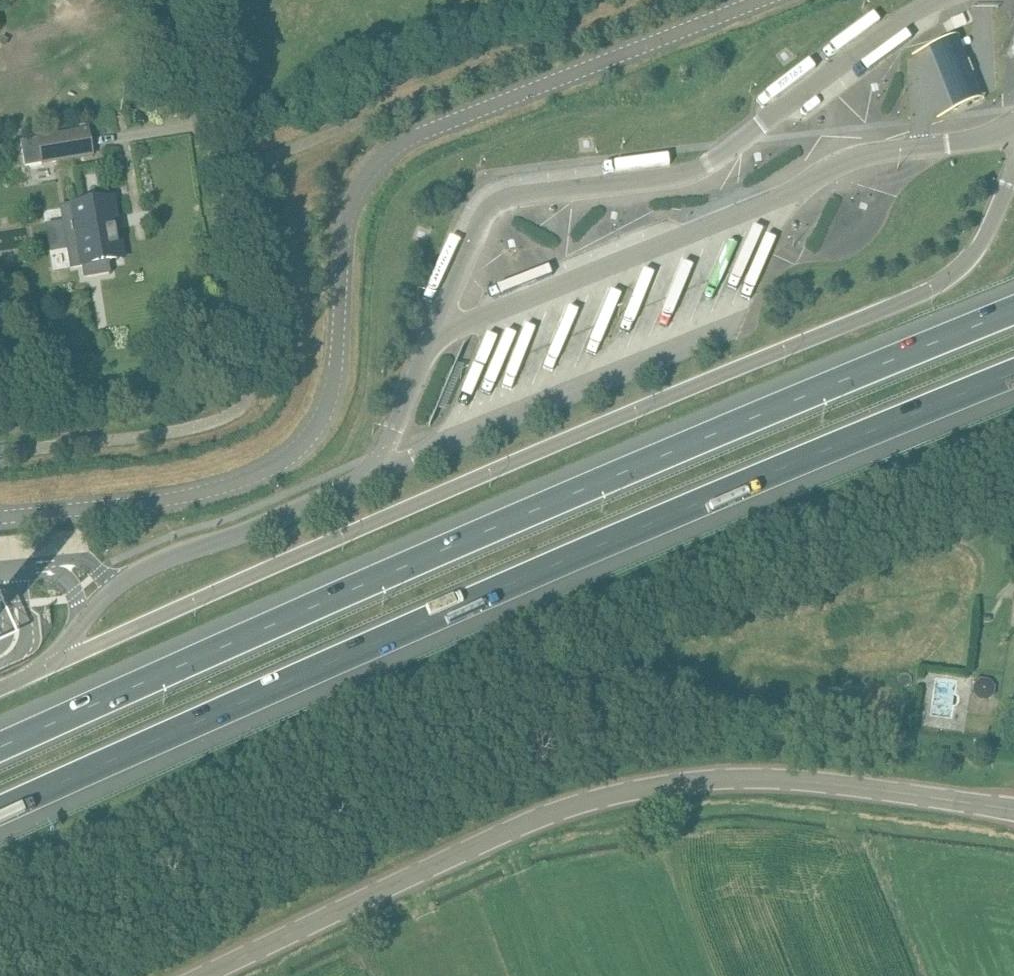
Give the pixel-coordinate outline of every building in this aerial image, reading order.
[(959,39),(929,49),(937,72),(951,111),(981,100),(967,61),(959,39)] [(94,156),(89,129),(20,140),(24,167),(94,156)] [(74,221),(64,223),(66,239),(71,268),(82,266),(83,266),(85,277),(112,272),(110,261),(118,260),(113,229),(111,229),(109,217),(116,216),(113,199),(94,202),(72,206),(74,221)] [(729,278),(759,291),(781,238),(754,227),(749,240),(734,233),(724,256),(709,250),(702,268),(689,262),(682,279),(694,284),(690,292),(703,297),(708,284),(724,291),(729,278)] [(555,263),(492,282),(496,296),(559,277),(555,263)] [(591,332),(606,298),(597,294),(581,327),(591,332)] [(455,375),(522,375),(540,327),(532,327),(512,320),(504,339),(487,332),(479,352),(466,347),(455,375)] [(922,672),(920,723),(953,724),(955,673),(922,672)]
